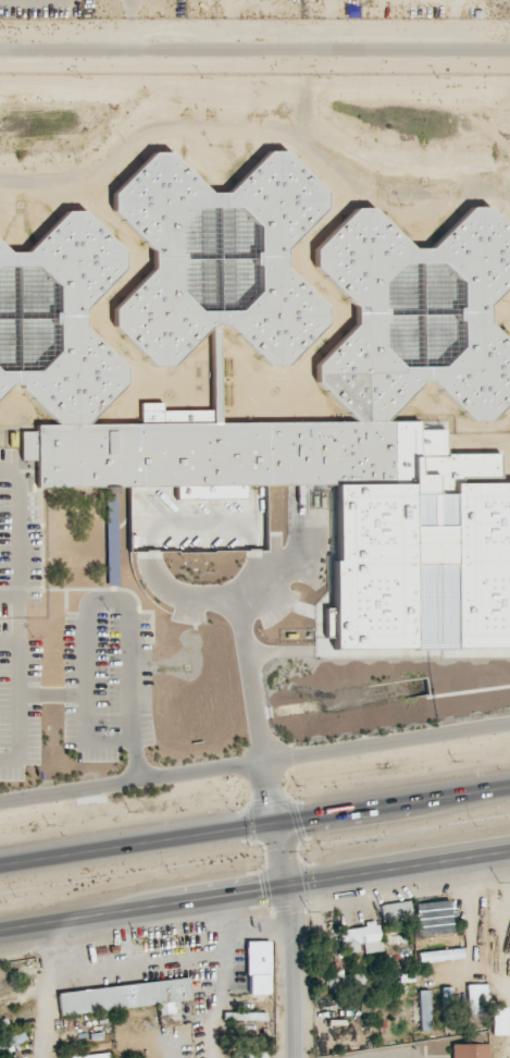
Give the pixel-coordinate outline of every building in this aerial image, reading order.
[(153,153),(113,193),(113,211),(154,251),(154,269),(114,309),(114,326),(154,366),(173,365),(213,325),(228,324),(270,366),(287,366),(327,325),(327,307),(286,266),(285,250),(326,209),(325,191),(285,151),(268,152),(228,192),(211,193),(170,152),(153,153)] [(108,232),(92,226),(0,226),(0,408),(48,408),(29,428),(29,490),(335,490),(335,650),(509,651),(509,482),(500,482),(500,458),(398,421),(410,387),(502,420),(509,400),(509,289),(509,228),(496,223),(377,223),(342,210),(334,232),(334,423),(217,423),(217,415),(108,415),(108,232)] [(419,937),(453,932),(449,900),(415,904),(419,937)] [(411,919),(411,903),(381,904),(381,920),(411,919)] [(366,927),(340,930),(343,953),(363,951),(363,953),(382,951),(378,920),(365,922),(366,927)] [(247,942),(248,995),(269,994),(268,941),(247,942)] [(463,960),(462,950),(418,952),(419,962),(463,960)] [(328,987),(373,983),(372,972),(342,975),(341,970),(327,971),(328,987)] [(468,1016),(478,1016),(478,1003),(488,1002),(487,984),(467,985),(468,1016)] [(454,987),(442,988),(443,1026),(455,1026),(454,987)] [(430,990),(418,991),(420,1031),(431,1030),(430,990)] [(508,1035),(508,1008),(493,1008),(493,1035),(508,1035)] [(26,1041),(23,1032),(0,1038),(0,1051),(10,1048),(9,1046),(26,1041)] [(452,1057),(489,1057),(489,1044),(452,1044),(452,1057)]
